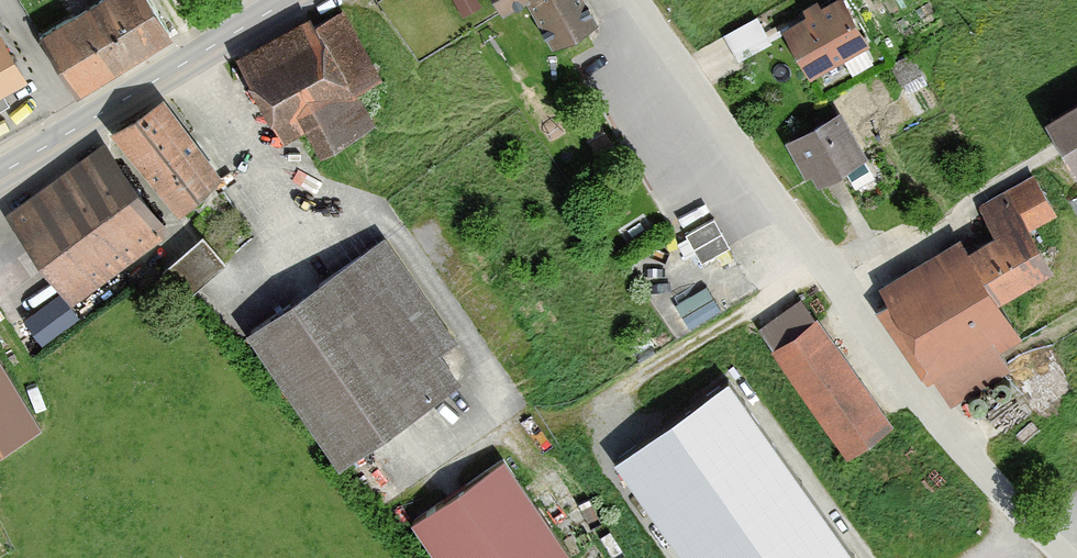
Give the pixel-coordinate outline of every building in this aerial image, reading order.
[(155,0),(105,0),(42,39),(80,100),(179,38),(155,0)] [(463,16),(482,7),(478,0),(456,0),(463,16)] [(509,15),(530,3),(556,51),(604,24),(590,0),(501,0),(509,15)] [(791,31),(818,78),(874,45),(848,0),(846,0),(791,31)] [(387,77),(344,5),(246,62),(292,140),(316,126),(333,154),(381,125),(361,92),(387,77)] [(758,17),(725,35),(740,62),(773,44),(758,17)] [(26,85),(0,38),(0,100),(26,85)] [(167,95),(8,214),(75,302),(234,183),(167,95)] [(1059,120),(1076,150),(1076,109),(1059,120)] [(847,111),(790,141),(815,188),(872,158),(847,111)] [(898,304),(884,310),(935,384),(942,375),(958,402),(1016,371),(1003,350),(1027,338),(1009,300),(1065,270),(1039,228),(1063,215),(1033,174),(977,206),(999,236),(978,251),(967,238),(887,285),(898,304)] [(702,254),(730,241),(718,213),(690,225),(702,254)] [(207,235),(173,263),(196,291),(230,263),(207,235)] [(462,340),(390,237),(254,332),(347,464),(467,381),(446,351),(462,340)] [(708,283),(681,297),(692,318),(719,305),(708,283)] [(820,319),(775,350),(852,460),(897,429),(820,319)] [(45,429),(0,354),(0,457),(45,429)] [(729,386),(614,467),(679,557),(851,557),(729,386)] [(419,523),(443,557),(578,557),(511,460),(419,523)]
